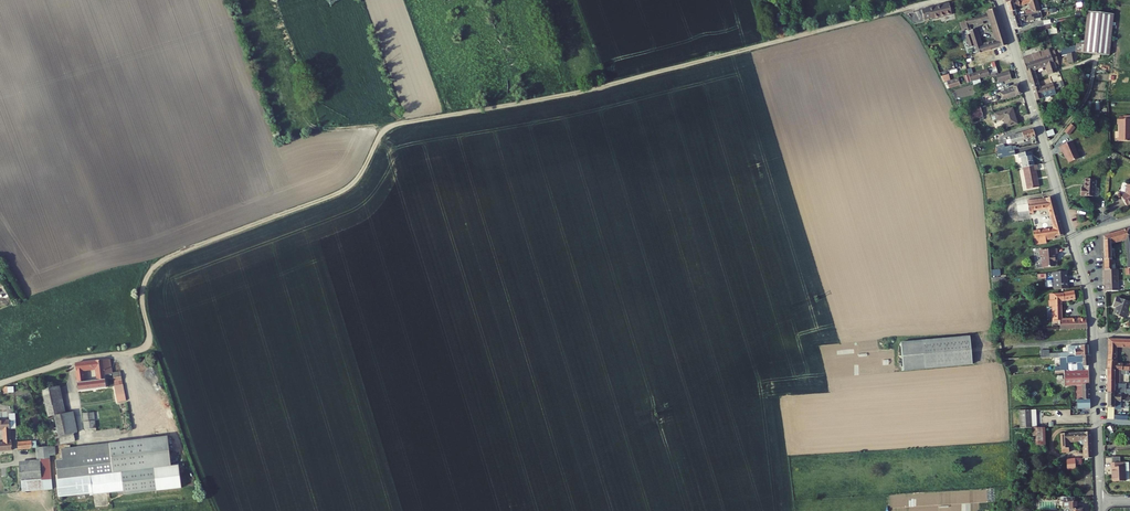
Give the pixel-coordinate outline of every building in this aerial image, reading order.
[(1009,3),(1012,13),(1017,12),(1016,10),(1018,9),(1017,6),(1023,5),(1025,16),(1031,14),(1029,9),(1031,8),(1030,5),(1035,4),(1034,0),(1021,0),(1009,3)] [(952,16),(950,4),(922,11),(924,21),(931,19),(932,20),(952,16)] [(966,22),(967,25),(975,23),(976,26),(980,24),(980,22),(990,20),(1000,18),(996,9),(988,11),(989,15),(989,16),(966,22)] [(1043,12),(1031,14),(1025,16),(1018,17),(1013,18),(1017,31),(1023,29),(1022,24),(1045,20),(1043,12)] [(1114,14),(1088,12),(1084,53),(1110,55),(1114,14)] [(776,16),(762,20),(765,30),(779,26),(776,16)] [(1001,21),(991,24),(995,34),(1004,30),(1001,21)] [(967,25),(966,22),(959,24),(962,31),(967,30),(966,25),(967,25)] [(975,48),(977,55),(993,50),(1008,45),(1009,45),(1005,34),(996,37),(997,42),(982,47),(974,28),(967,30),(969,34),(966,35),(971,49),(975,48)] [(1024,57),(1031,80),(1038,78),(1034,68),(1049,64),(1051,73),(1057,71),(1050,49),(1024,57)] [(1068,63),(1077,62),(1076,52),(1067,53),(1068,63)] [(971,75),(973,83),(1001,74),(999,67),(997,63),(994,64),(996,68),(971,75)] [(998,76),(1000,84),(1013,81),(1011,72),(1001,75),(998,76)] [(949,83),(951,90),(963,86),(960,80),(949,83)] [(1039,83),(1033,85),(1037,100),(1064,91),(1063,89),(1067,88),(1066,83),(1062,84),(1061,83),(1041,89),(1039,83)] [(971,86),(953,90),(955,99),(974,95),(971,86)] [(1002,95),(1004,101),(1013,97),(1013,99),(1024,95),(1021,86),(1010,89),(1011,92),(1002,95)] [(971,112),(974,121),(988,117),(985,107),(971,112)] [(1015,110),(997,115),(1000,125),(1008,122),(1010,129),(1020,126),(1015,110)] [(1120,120),(1119,124),(1121,125),(1121,141),(1129,141),(1129,120),(1120,120)] [(1074,124),(1068,132),(1073,135),(1079,127),(1074,124)] [(1012,137),(1013,144),(1021,142),(1022,145),(1027,144),(1026,141),(1037,138),(1036,131),(1012,137)] [(1083,159),(1075,143),(1062,149),(1065,154),(1066,153),(1068,157),(1069,157),(1072,164),(1083,159)] [(998,156),(999,161),(1017,157),(1016,152),(1000,155),(998,156)] [(1024,162),(1026,170),(1037,168),(1034,155),(1021,157),(1022,162),(1024,162)] [(1026,170),(1030,192),(1041,190),(1038,173),(1040,172),(1039,168),(1037,168),(1026,170)] [(1083,187),(1082,196),(1096,197),(1097,180),(1087,179),(1087,187),(1083,187)] [(1127,187),(1125,196),(1120,199),(1126,208),(1129,206),(1129,187),(1127,187)] [(1030,206),(1031,216),(1035,216),(1035,212),(1050,210),(1052,219),(1059,217),(1054,199),(1048,201),(1029,203),(1030,206)] [(1031,216),(1030,206),(1022,208),(1024,217),(1031,216)] [(1034,234),(1036,240),(1057,237),(1058,238),(1062,238),(1065,237),(1061,221),(1053,223),(1056,232),(1034,234)] [(1106,272),(1119,271),(1129,270),(1129,260),(1128,260),(1128,265),(1113,266),(1112,245),(1125,243),(1127,249),(1127,254),(1129,254),(1129,231),(1105,238),(1106,272)] [(1056,251),(1042,253),(1043,259),(1045,259),(1046,264),(1045,264),(1046,270),(1057,269),(1057,263),(1055,263),(1055,259),(1057,258),(1056,251)] [(1119,271),(1106,272),(1107,291),(1120,291),(1119,271)] [(1065,273),(1052,274),(1053,292),(1067,291),(1065,273)] [(1059,325),(1060,330),(1087,330),(1086,321),(1062,321),(1060,303),(1074,301),(1073,294),(1053,296),(1054,307),(1048,307),(1048,309),(1054,309),(1055,325),(1059,325)] [(1125,320),(1129,306),(1129,303),(1118,298),(1115,307),(1118,308),(1115,316),(1125,320)] [(1020,333),(1018,319),(999,321),(1001,334),(1009,334),(1020,333)] [(971,335),(901,343),(902,358),(972,350),(971,335)] [(1110,348),(1118,349),(1129,349),(1129,341),(1110,340),(1110,348)] [(1061,358),(1068,358),(1089,357),(1088,347),(1080,348),(1080,350),(1075,350),(1075,347),(1068,348),(1068,354),(1060,355),(1060,358),(1061,358)] [(974,364),(972,350),(902,358),(904,371),(974,364)] [(1110,371),(1129,373),(1129,367),(1121,366),(1121,355),(1118,355),(1118,353),(1110,353),(1110,371)] [(1090,370),(1090,368),(1089,357),(1068,358),(1061,358),(1062,368),(1056,368),(1056,372),(1066,372),(1090,370)] [(78,393),(105,388),(103,376),(111,374),(108,361),(73,368),(78,393)] [(1091,401),(1090,370),(1066,372),(1066,374),(1067,388),(1078,388),(1078,402),(1091,401)] [(1109,386),(1116,386),(1116,384),(1121,384),(1121,376),(1129,376),(1129,373),(1110,371),(1109,386)] [(1116,396),(1129,396),(1129,392),(1126,392),(1127,384),(1121,384),(1116,384),(1116,386),(1109,386),(1109,396),(1116,396)] [(57,388),(37,393),(41,409),(61,404),(57,388)] [(1109,396),(1109,420),(1117,420),(1117,410),(1124,410),(1124,403),(1129,403),(1129,396),(1116,396),(1109,396)] [(76,434),(71,414),(64,416),(61,404),(41,409),(44,420),(51,419),(52,419),(58,439),(54,440),(56,448),(75,443),(73,435),(76,434)] [(1020,414),(1021,431),(1032,430),(1031,413),(1020,414)] [(86,423),(97,422),(95,414),(84,416),(87,432),(88,432),(86,423)] [(12,448),(12,442),(11,442),(10,422),(2,422),(2,429),(3,442),(0,442),(0,449),(12,448)] [(86,423),(88,432),(98,430),(97,422),(86,423)] [(1032,430),(1032,444),(1047,444),(1047,430),(1038,430),(1032,430)] [(1061,435),(1062,449),(1070,449),(1070,442),(1085,442),(1085,453),(1093,453),(1092,434),(1061,435)] [(125,445),(126,449),(137,448),(172,444),(171,438),(125,445)] [(53,442),(31,444),(31,447),(36,447),(37,459),(19,461),(20,472),(51,469),(50,458),(55,458),(53,442)] [(172,444),(137,448),(139,466),(174,462),(172,444)] [(125,445),(90,449),(91,454),(92,454),(126,449),(125,445)] [(126,449),(92,454),(94,472),(139,466),(137,448),(126,449)] [(63,452),(64,457),(91,454),(90,449),(63,452)] [(63,464),(65,476),(94,472),(92,454),(91,454),(64,457),(65,463),(63,464)] [(65,476),(66,483),(60,483),(63,501),(97,496),(97,498),(128,494),(128,497),(185,490),(183,467),(175,468),(174,462),(139,466),(94,472),(65,476)] [(1127,463),(1113,463),(1113,468),(1114,467),(1115,481),(1127,481),(1127,463)] [(51,469),(20,472),(21,490),(52,488),(51,469)] [(1078,499),(1064,499),(1065,508),(1074,508),(1074,510),(1078,510),(1078,499)]
